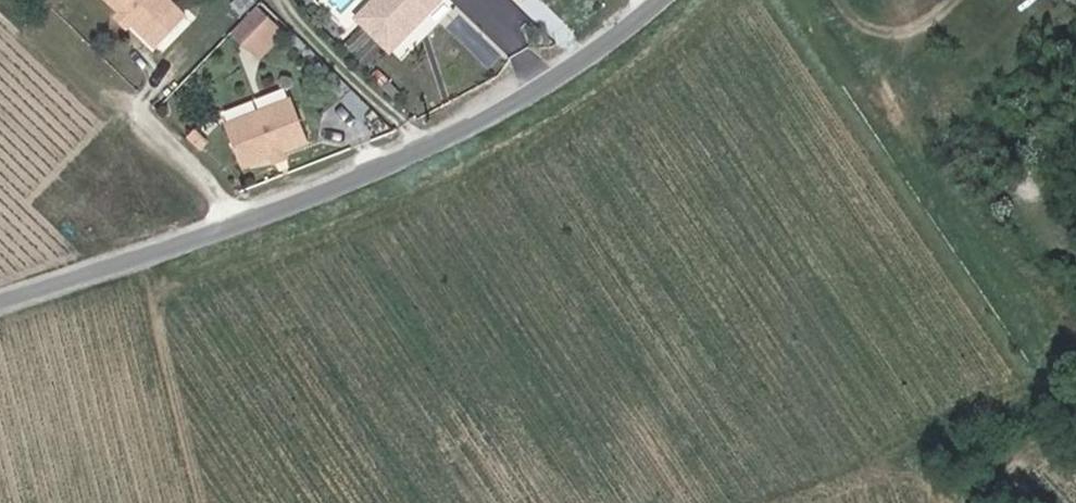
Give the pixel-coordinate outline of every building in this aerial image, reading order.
[(163,51),(188,25),(161,0),(111,0),(121,10),(130,19),(142,31),(163,51)] [(357,17),(390,49),(440,0),(374,0),(357,17)] [(274,22),(257,6),(233,33),(250,48),(274,22)] [(142,31),(130,19),(125,25),(137,36),(142,31)] [(283,30),(274,22),(250,48),(259,57),(283,30)] [(309,140),(291,97),(225,125),(243,168),(271,156),(284,150),(309,140)] [(287,157),(284,150),(271,156),(274,162),(287,157)]
